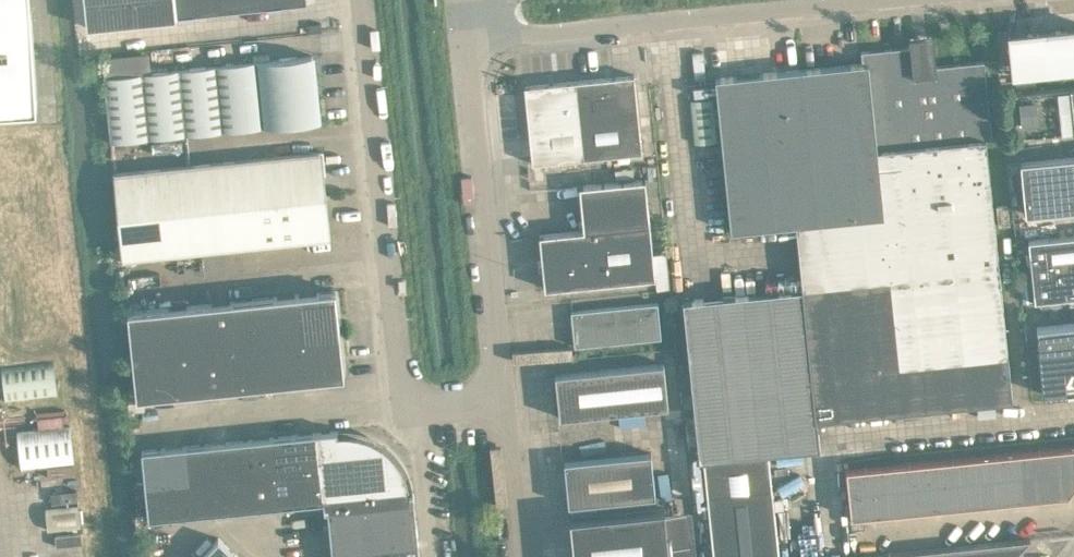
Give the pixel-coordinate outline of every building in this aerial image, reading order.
[(37,105),(30,0),(0,0),(0,107),(37,105)] [(86,25),(175,16),(306,3),(306,0),(83,0),(86,25)] [(1064,30),(1068,69),(1073,68),(1073,29),(1064,30)] [(1064,30),(1036,33),(1040,72),(1068,69),(1064,30)] [(1036,33),(1007,36),(1011,75),(1040,72),(1036,33)] [(819,447),(815,418),(1012,398),(985,138),(992,138),(984,61),(931,66),(931,71),(917,73),(915,45),(861,51),(862,62),(715,78),(731,230),(796,223),(802,287),(682,299),(699,459),(703,458),(767,452),(819,447)] [(312,54),(105,75),(111,140),(318,120),(312,54)] [(579,79),(587,157),(642,151),(634,74),(579,79)] [(1034,77),(1014,79),(1015,91),(1035,89),(1034,77)] [(587,157),(579,79),(524,85),(532,163),(587,157)] [(1013,92),(1017,137),(1073,130),(1073,85),(1035,89),(1015,91),(1013,92)] [(695,142),(716,140),(712,96),(690,99),(695,142)] [(122,258),(330,237),(321,150),(113,171),(122,258)] [(1025,214),(1073,209),(1073,156),(1020,161),(1025,214)] [(583,228),(539,233),(544,288),(655,277),(645,178),(578,185),(583,228)] [(998,224),(1009,223),(1007,203),(996,204),(998,224)] [(1034,300),(1073,296),(1073,235),(1028,240),(1034,300)] [(668,253),(657,253),(657,285),(668,285),(668,253)] [(335,289),(252,298),(127,310),(136,397),(344,376),(335,289)] [(574,346),(660,337),(657,302),(570,311),(574,346)] [(1073,390),(1073,322),(1036,326),(1043,393),(1073,390)] [(648,351),(553,361),(569,514),(664,505),(648,351)] [(53,364),(2,371),(5,401),(57,397),(53,364)] [(21,468),(73,463),(70,426),(17,431),(21,468)] [(338,433),(337,429),(141,449),(148,518),(322,501),(323,510),(327,510),(331,556),(419,556),(413,492),(409,492),(408,488),(407,485),(407,482),(406,478),(405,475),(403,472),(402,469),(400,466),(398,463),(394,458),(392,455),(390,453),(385,448),(379,444),(377,442),(371,439),(364,436),(358,435),(351,433),(344,433),(338,433)] [(889,464),(845,468),(850,517),(853,517),(854,522),(872,515),(916,510),(935,513),(935,508),(940,508),(940,513),(959,506),(1002,501),(1022,504),(1021,499),(1045,497),(1065,500),(1064,495),(1068,495),(1073,487),(1073,445),(889,464)] [(703,458),(707,494),(713,556),(779,556),(771,487),(767,452),(703,458)] [(77,503),(44,506),(47,529),(79,526),(77,503)] [(569,514),(573,556),(669,556),(664,505),(569,514)] [(218,537),(198,556),(238,556),(218,537)] [(1030,538),(866,556),(854,556),(1012,556),(1030,538)]
